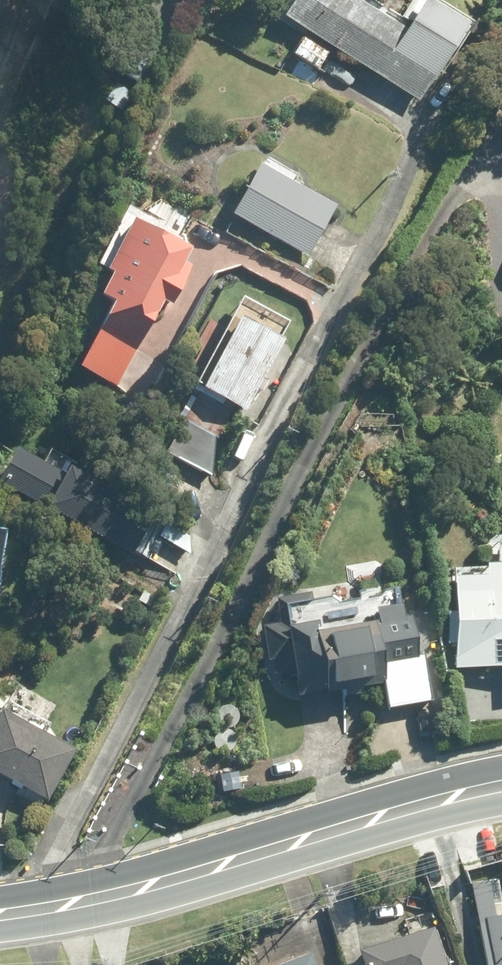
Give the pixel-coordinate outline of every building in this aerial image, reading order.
[(282,14),(417,100),(466,22),(430,0),(421,0),(402,29),(357,0),(291,0),(282,14)] [(292,52),(317,68),(326,53),(302,37),(292,52)] [(147,40),(126,72),(139,82),(160,49),(147,40)] [(230,213),(307,255),(335,205),(289,179),(293,172),(266,157),(262,164),(259,162),(230,213)] [(128,206),(97,261),(111,269),(99,292),(111,299),(92,331),(131,353),(162,299),(169,303),(191,264),(182,260),(189,247),(179,241),(180,239),(172,235),(174,232),(128,206)] [(233,312),(176,417),(182,420),(165,451),(212,476),(217,440),(235,405),(244,410),(255,389),(259,391),(266,380),(261,377),(282,338),(233,312)] [(486,562),(487,583),(454,584),(455,590),(455,614),(448,615),(449,642),(457,641),(458,667),(501,665),(501,561),(486,562)] [(362,692),(360,683),(381,679),(386,708),(431,700),(423,651),(417,653),(410,615),(402,616),(397,587),(387,588),(382,594),(367,597),(366,589),(357,590),(358,599),(339,602),(330,595),(309,599),(308,593),(274,598),(278,623),(262,625),(267,659),(276,657),(280,677),(293,675),(296,693),(323,689),(323,692),(343,688),(344,696),(362,692)] [(45,798),(71,749),(0,710),(0,774),(45,798)] [(490,905),(492,916),(485,917),(485,921),(477,923),(485,964),(501,964),(501,903),(490,905)] [(359,950),(364,964),(445,964),(433,926),(359,950)] [(277,964),(314,964),(309,952),(277,964)]
